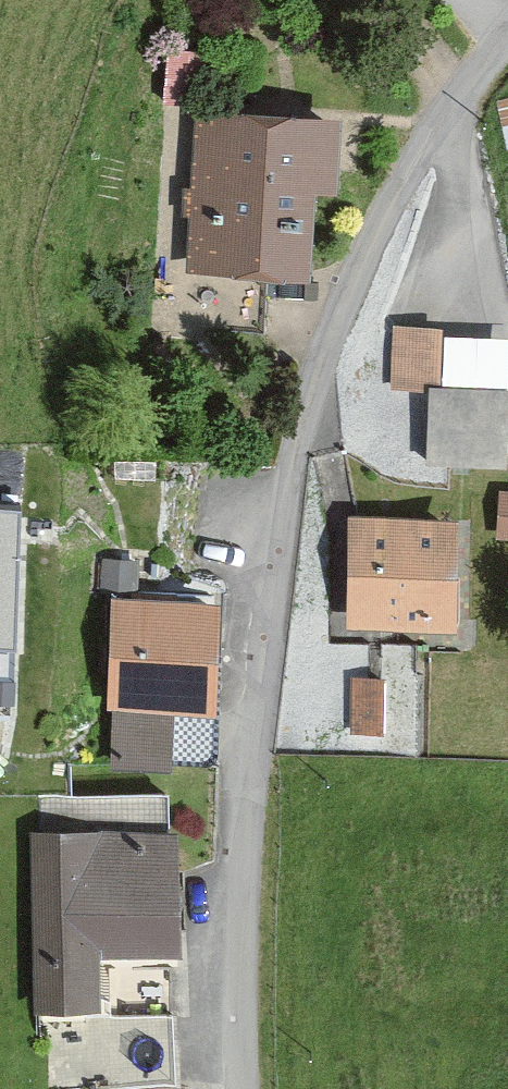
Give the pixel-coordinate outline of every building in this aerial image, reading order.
[(333,122),(199,116),(192,280),(308,285),(312,197),(330,198),(333,122)] [(437,391),(439,331),(396,330),(394,394),(426,395),(424,468),(498,470),(500,393),(437,391)] [(502,491),(498,537),(507,538),(507,491),(502,491)] [(0,505),(0,649),(19,650),(27,507),(0,505)] [(449,637),(452,525),(353,523),(350,635),(449,637)] [(115,571),(84,571),(84,600),(114,601),(115,571)] [(216,607),(113,602),(108,716),(122,717),(120,762),(177,765),(180,712),(211,713),(216,607)] [(385,732),(386,679),(352,678),(352,731),(385,732)] [(169,803),(46,807),(47,838),(35,838),(42,1019),(56,1019),(59,1088),(185,1088),(182,1019),(107,1022),(105,962),(175,959),(169,803)]
